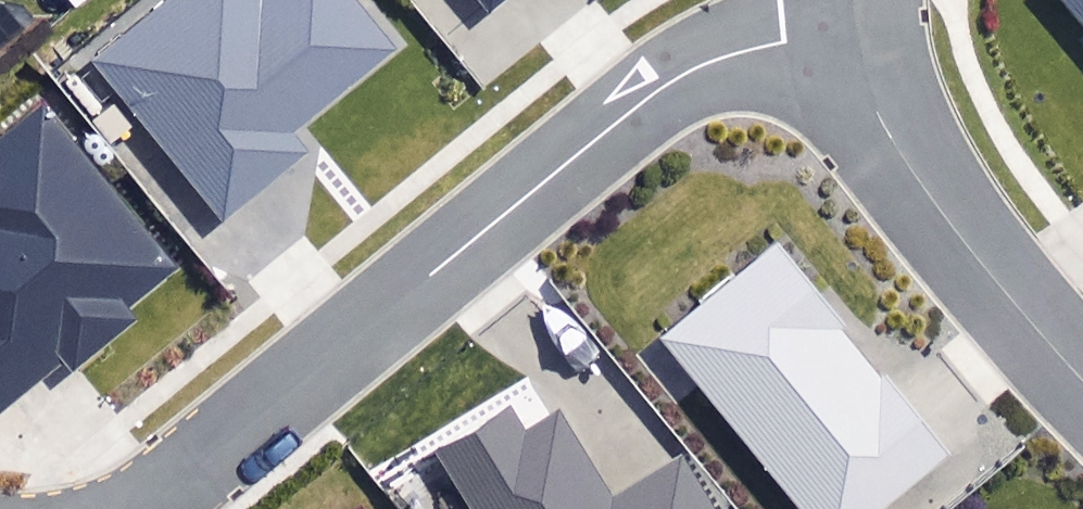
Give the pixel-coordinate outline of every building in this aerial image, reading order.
[(222,221),(311,151),(296,133),(405,47),(368,0),(165,0),(92,58),(222,221)] [(491,10),(504,0),(483,0),(491,10)] [(1082,26),(1082,0),(1062,0),(1082,26)] [(60,361),(72,374),(140,318),(131,307),(184,264),(51,103),(0,144),(0,410),(60,361)] [(803,508),(886,508),(953,452),(775,244),(660,342),(803,508)] [(685,458),(610,500),(559,411),(525,430),(512,407),(435,450),(469,508),(714,508),(685,458)]
